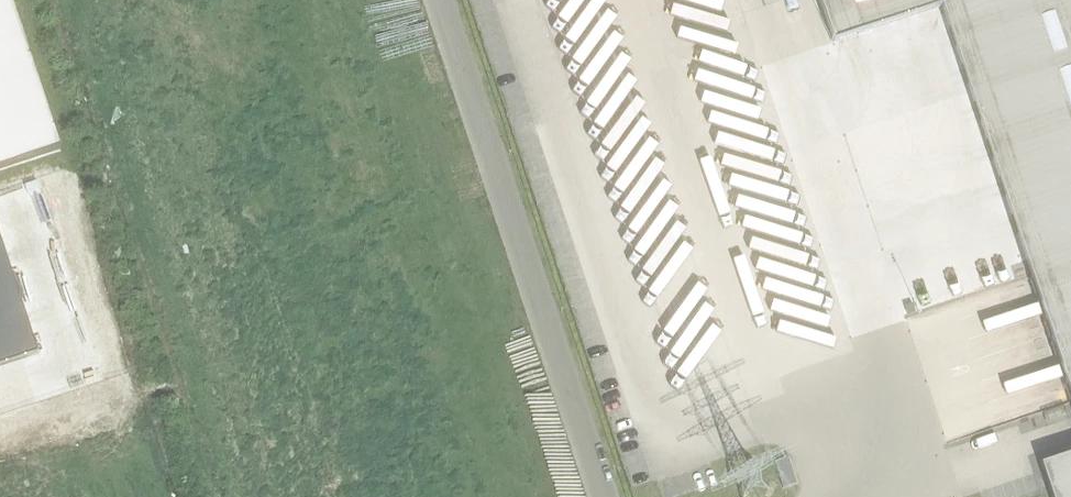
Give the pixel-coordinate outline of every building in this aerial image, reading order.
[(61,151),(11,0),(0,0),(0,171),(61,151)] [(833,43),(942,7),(1070,399),(1070,0),(819,0),(833,43)] [(37,351),(0,240),(0,363),(37,351)] [(142,386),(0,433),(0,496),(179,496),(142,386)] [(1041,464),(1052,496),(1070,496),(1070,454),(1041,464)]
